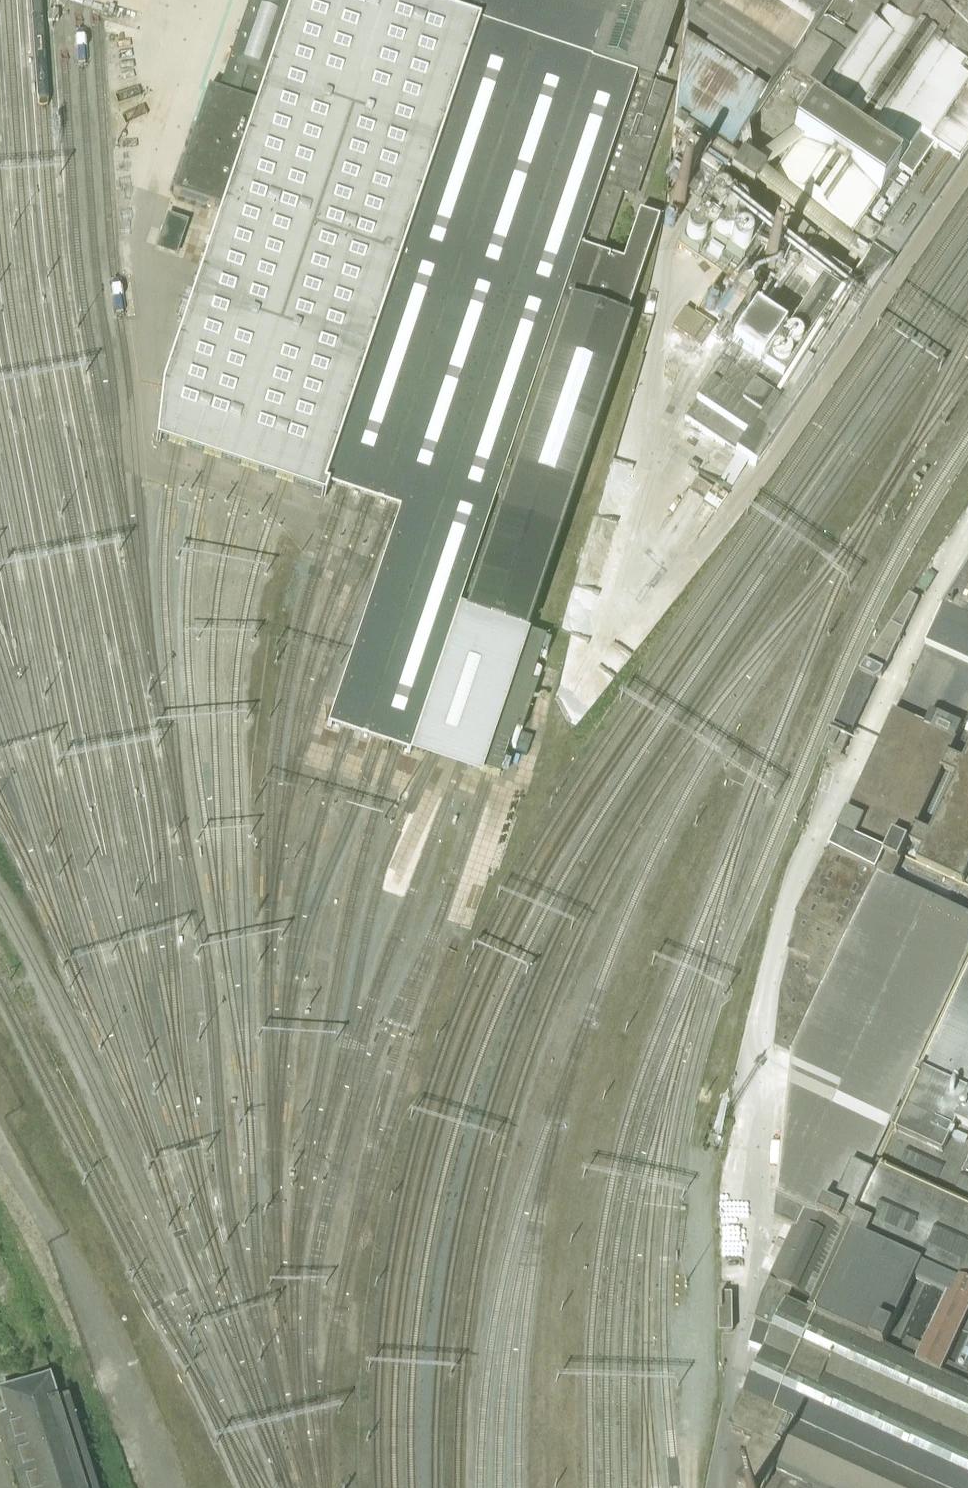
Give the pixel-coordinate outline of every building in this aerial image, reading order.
[(219,92),(209,89),(172,199),(220,216),(146,438),(322,496),(326,485),(399,510),(327,727),(477,777),(479,770),(499,777),(515,731),(521,734),(537,686),(530,684),(545,640),(525,633),(629,323),(625,322),(659,220),(639,214),(622,263),(600,255),(621,192),(635,198),(671,91),(652,84),(677,7),(657,0),(612,0),(610,6),(607,5),(593,0),(250,0),(219,92)] [(686,3),(673,130),(675,131),(671,149),(668,175),(667,175),(665,193),(688,195),(689,179),(694,164),(698,158),(731,181),(728,184),(750,200),(753,196),(849,260),(836,279),(797,252),(796,253),(714,196),(690,232),(773,287),(695,404),(684,420),(735,453),(734,454),(756,469),(967,156),(967,90),(959,84),(967,70),(967,0),(688,0),(686,3)] [(49,22),(59,21),(58,11),(48,12),(49,22)] [(176,254),(180,242),(186,224),(169,218),(158,249),(176,254)] [(701,347),(713,328),(685,309),(672,327),(701,347)] [(727,497),(732,489),(718,479),(704,469),(689,492),(703,501),(702,504),(716,514),(727,497)] [(749,1487),(967,1487),(967,571),(942,613),(944,614),(901,705),(895,716),(849,818),(831,856),(798,922),(799,923),(790,958),(781,993),(775,1049),(793,1058),(778,1198),(776,1220),(796,1229),(775,1273),(771,1283),(762,1302),(756,1323),(777,1329),(766,1352),(768,1353),(732,1430),(757,1441),(739,1483),(749,1487)] [(841,756),(876,681),(882,678),(885,672),(919,600),(910,596),(857,680),(831,734),(831,735),(827,750),(841,756)] [(720,1332),(733,1332),(733,1294),(733,1282),(719,1282),(720,1332)] [(50,1375),(0,1390),(0,1403),(4,1416),(0,1417),(0,1433),(17,1487),(85,1487),(50,1375)]
